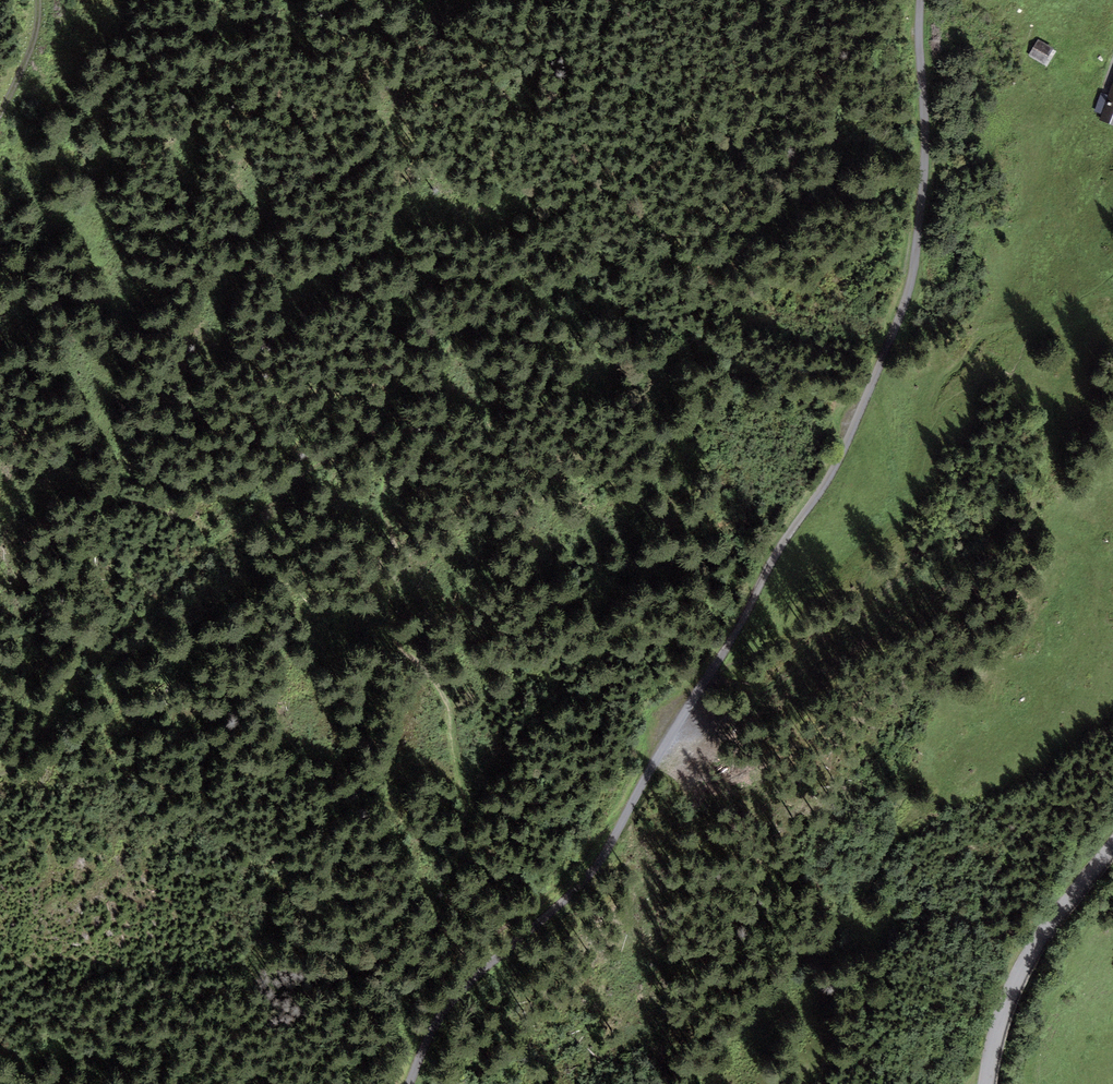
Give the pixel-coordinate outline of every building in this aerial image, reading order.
[(1036,40),(1026,58),(1041,65),(1050,48),(1036,40)] [(1112,126),(1112,83),(1100,121),(1112,126)]
